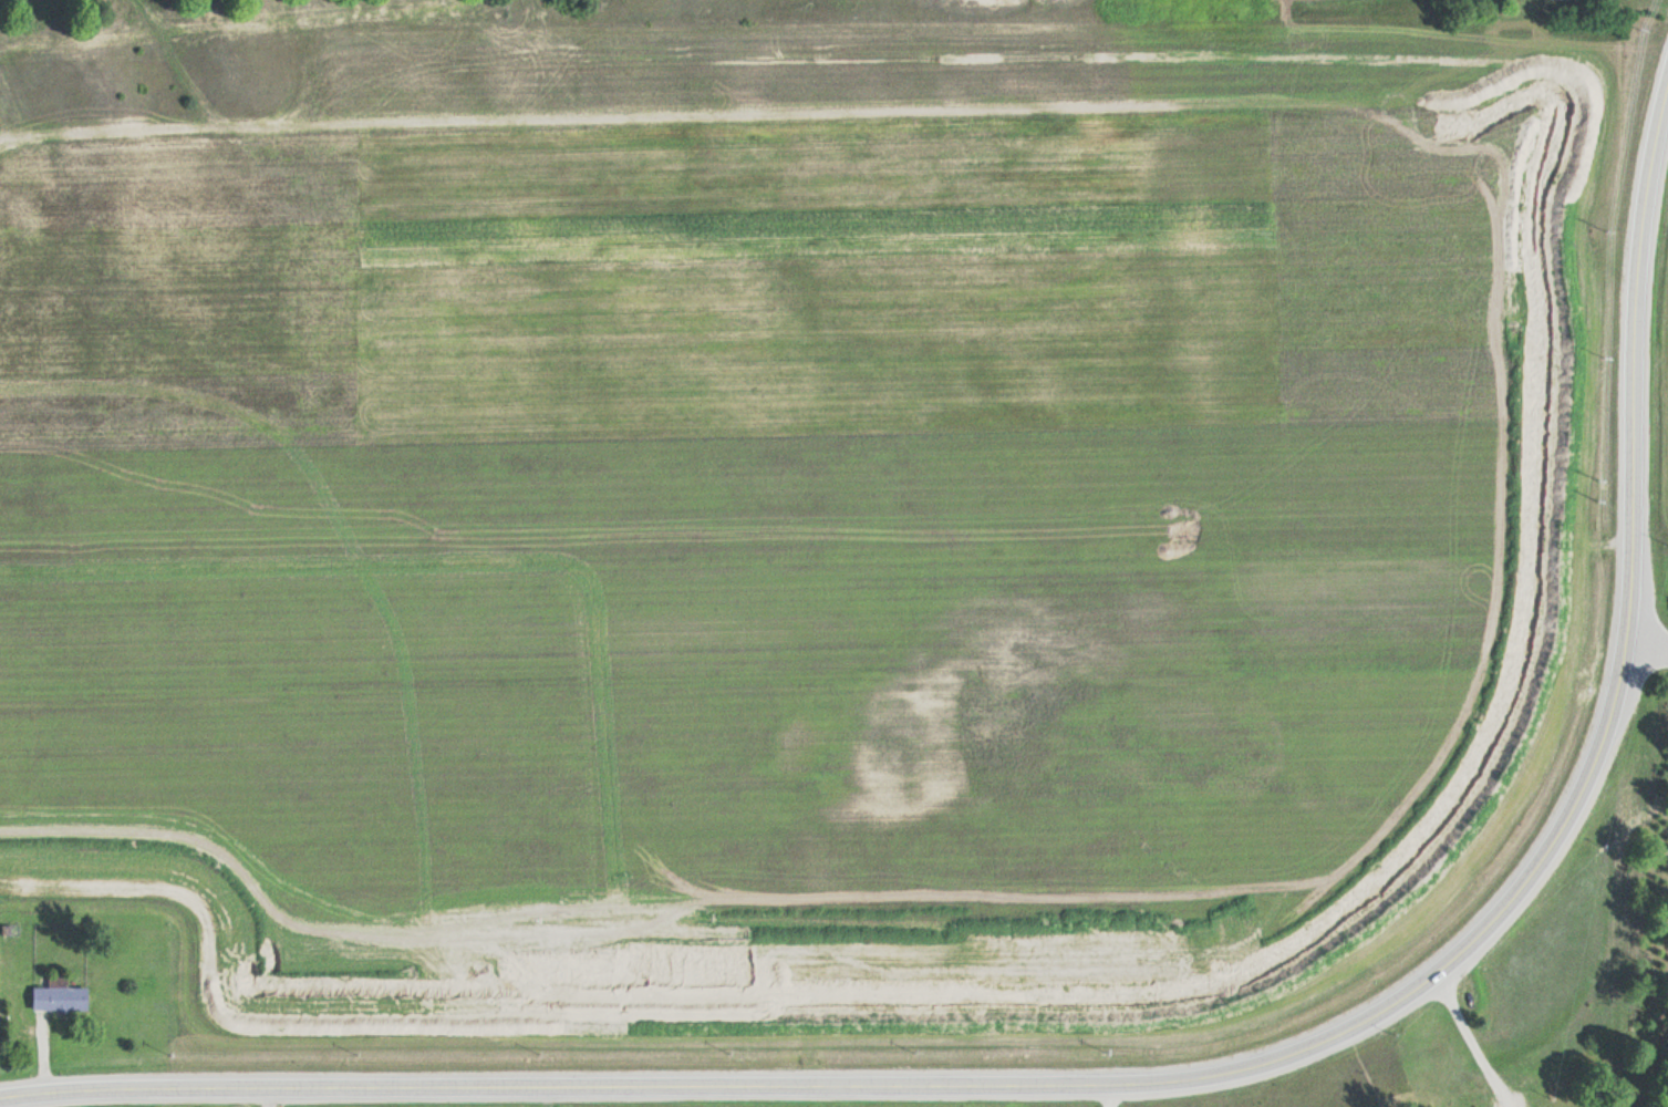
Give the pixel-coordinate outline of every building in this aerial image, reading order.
[(86,987),(65,987),(65,976),(47,976),(47,988),(31,988),(31,1010),(86,1010),(86,987)]
